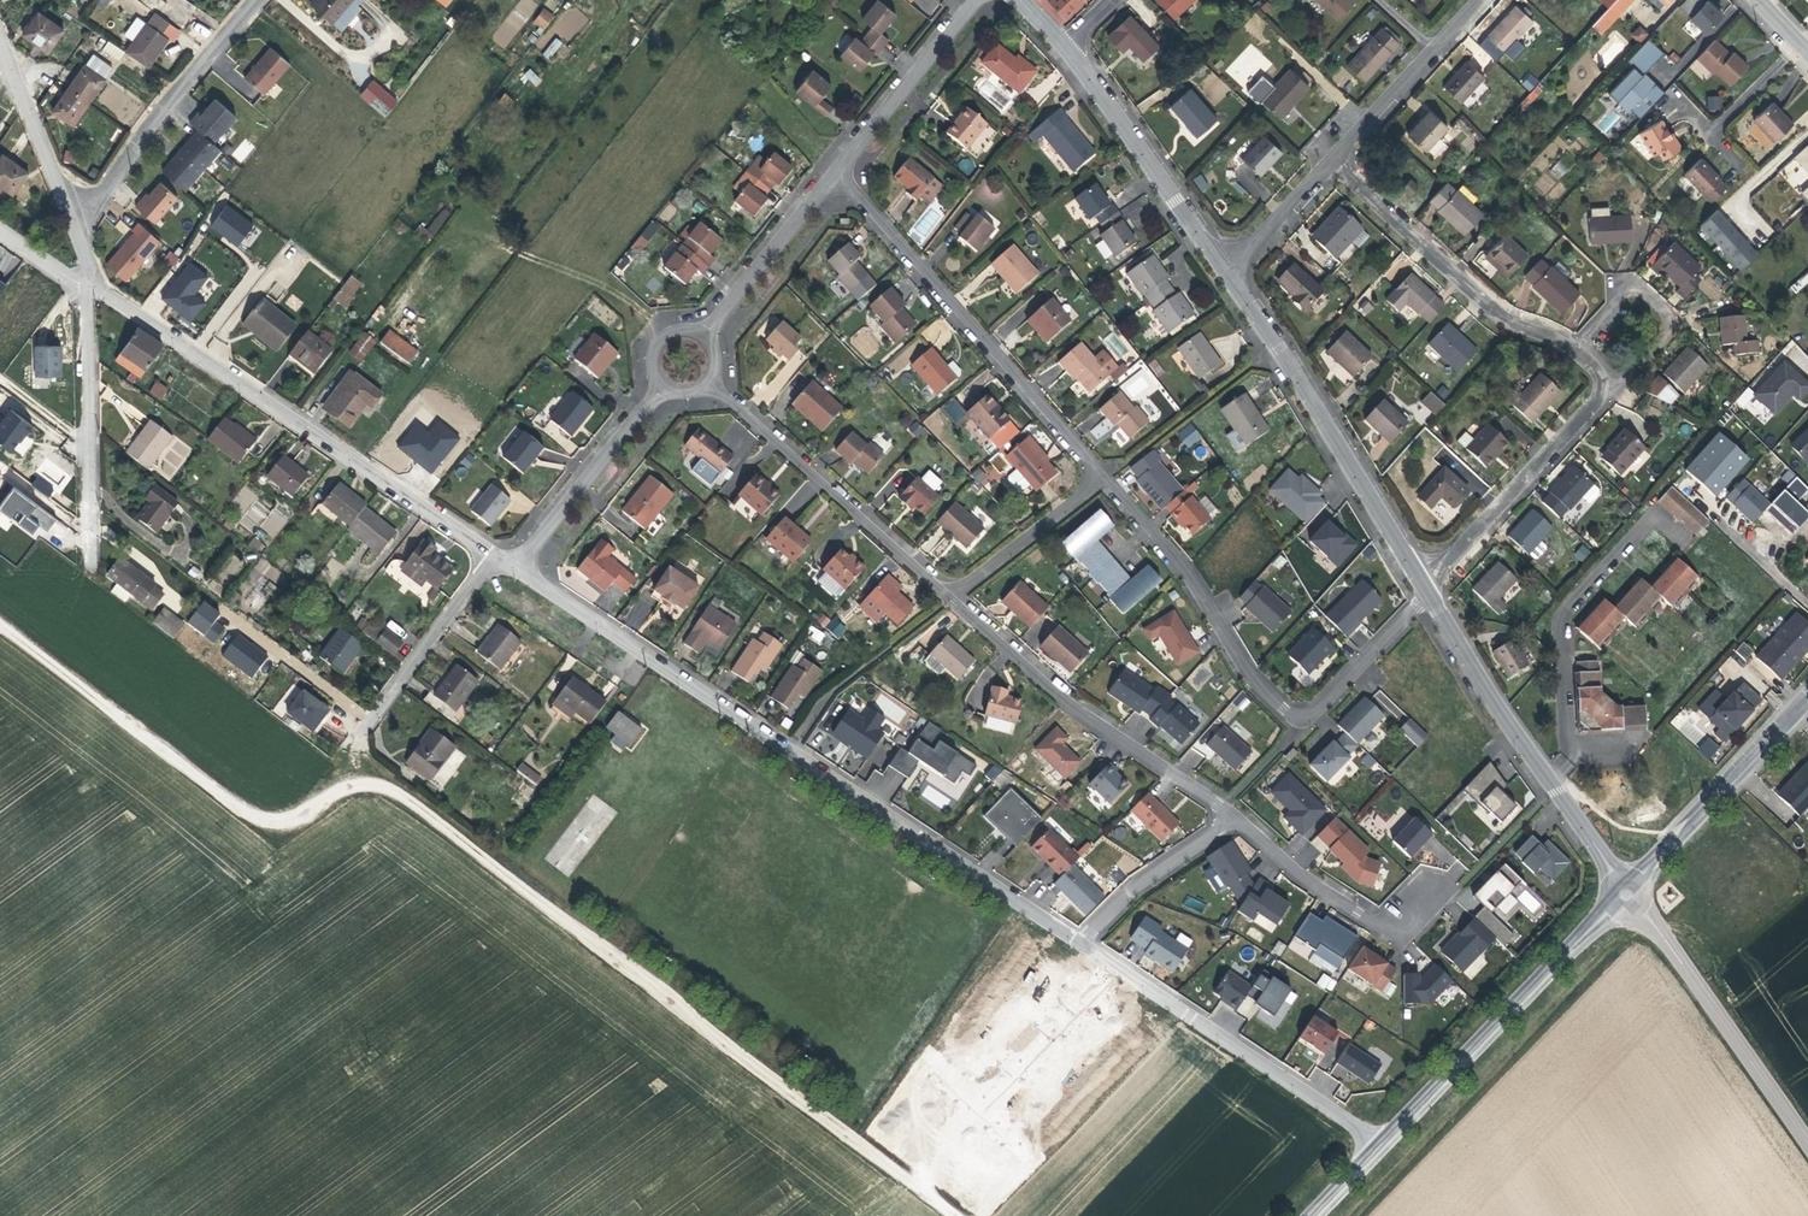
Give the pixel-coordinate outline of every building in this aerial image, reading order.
[(62,11),(72,18),(85,0),(70,0),(62,11)] [(96,5),(102,10),(109,0),(99,0),(96,5)] [(307,8),(327,26),(349,0),(314,0),(307,8)] [(861,19),(872,27),(866,34),(882,48),(888,40),(880,34),(896,14),(878,0),(877,0),(861,19)] [(1058,24),(1083,0),(1034,0),(1058,24)] [(1174,19),(1193,0),(1155,0),(1174,19)] [(1337,21),(1354,3),(1351,0),(1315,0),(1337,21)] [(1592,25),(1601,33),(1631,0),(1615,0),(1607,8),(1592,25)] [(1660,9),(1668,0),(1650,0),(1660,9)] [(1678,7),(1695,23),(1705,33),(1721,15),(1707,2),(1705,4),(1701,0),(1685,0),(1678,7)] [(1429,3),(1416,16),(1429,29),(1442,15),(1429,3)] [(1515,6),(1487,36),(1504,52),(1533,21),(1515,6)] [(544,30),(555,16),(543,8),(533,22),(544,30)] [(151,13),(122,54),(144,68),(163,40),(158,36),(166,24),(151,13)] [(35,15),(20,39),(46,56),(61,33),(35,15)] [(1129,17),(1108,37),(1122,52),(1129,46),(1143,61),(1158,47),(1129,17)] [(1695,23),(1692,26),(1702,35),(1705,33),(1695,23)] [(1640,43),(1649,33),(1639,25),(1631,35),(1640,43)] [(1382,29),(1347,67),(1364,82),(1399,45),(1382,29)] [(855,37),(840,55),(859,71),(874,54),(876,55),(882,48),(866,34),(860,41),(855,37)] [(550,59),(563,43),(556,37),(542,53),(550,59)] [(1644,75),(1664,54),(1648,39),(1627,61),(1634,67),(1609,93),(1618,102),(1622,98),(1633,108),(1631,110),(1641,119),(1666,92),(1655,84),(1654,85),(1644,75)] [(1715,40),(1698,58),(1714,74),(1718,70),(1733,84),(1749,68),(1734,52),(1730,55),(1715,40)] [(104,42),(98,51),(114,61),(120,52),(104,42)] [(996,45),(981,64),(1019,94),(1036,72),(1021,60),(1018,63),(1015,60),(996,45)] [(268,50),(241,80),(260,96),(287,66),(268,50)] [(88,56),(80,68),(101,82),(109,70),(88,56)] [(1467,63),(1443,88),(1460,103),(1484,77),(1467,63)] [(80,68),(66,88),(87,103),(101,82),(80,68)] [(523,77),(537,87),(543,79),(528,69),(523,77)] [(812,70),(795,91),(826,116),(833,108),(820,98),(831,85),(812,70)] [(1289,70),(1261,101),(1280,119),(1309,88),(1289,70)] [(1530,91),(1539,81),(1529,73),(1520,83),(1530,91)] [(1529,93),(1515,108),(1519,113),(1541,90),(1536,86),(1529,93)] [(66,88),(49,114),(70,129),(87,103),(66,88)] [(1189,90),(1170,106),(1197,137),(1216,120),(1189,90)] [(379,91),(368,106),(382,118),(393,103),(379,91)] [(1721,96),(1707,96),(1708,111),(1721,110),(1721,96)] [(194,117),(186,126),(194,133),(209,146),(232,119),(212,102),(202,113),(197,120),(194,117)] [(1770,102),(1752,119),(1773,143),(1792,125),(1782,114),(1782,115),(1770,102)] [(966,109),(954,123),(957,125),(968,110),(966,109)] [(1059,109),(1028,134),(1035,143),(1043,136),(1073,173),(1095,155),(1065,119),(1066,117),(1059,109)] [(954,123),(946,133),(967,150),(987,126),(968,110),(957,125),(954,123)] [(199,111),(194,117),(197,120),(202,113),(199,111)] [(1430,112),(1409,135),(1433,158),(1446,144),(1438,137),(1447,127),(1430,112)] [(1663,120),(1641,132),(1653,155),(1660,152),(1664,159),(1682,149),(1676,137),(1672,138),(1670,133),(1663,120)] [(194,133),(159,174),(182,193),(217,152),(209,146),(194,133)] [(1264,137),(1242,160),(1259,176),(1282,153),(1264,137)] [(245,138),(231,155),(241,163),(255,146),(245,138)] [(1793,159),(1807,175),(1807,145),(1793,159)] [(64,151),(63,163),(72,163),(73,151),(64,151)] [(1600,151),(1588,164),(1594,169),(1606,156),(1600,151)] [(897,154),(884,171),(894,178),(907,162),(897,154)] [(761,156),(747,172),(767,188),(773,181),(779,186),(793,170),(774,155),(768,162),(761,156)] [(0,161),(0,189),(14,198),(28,176),(1,158),(0,161)] [(907,162),(894,178),(908,190),(906,193),(916,201),(933,180),(908,159),(907,162)] [(1703,159),(1685,175),(1710,202),(1726,188),(1719,181),(1721,179),(1703,159)] [(1550,168),(1557,179),(1568,172),(1561,161),(1550,168)] [(747,172),(733,188),(741,194),(735,201),(754,217),(767,201),(760,196),(767,188),(747,172)] [(1201,174),(1193,179),(1202,192),(1210,187),(1201,174)] [(1409,180),(1402,188),(1410,196),(1418,188),(1409,180)] [(139,200),(132,208),(152,225),(174,199),(157,184),(146,197),(141,202),(139,200)] [(1095,185),(1074,199),(1090,221),(1096,217),(1107,232),(1101,236),(1116,257),(1136,243),(1121,222),(1123,220),(1112,204),(1110,206),(1095,185)] [(1442,188),(1430,201),(1464,235),(1482,215),(1471,205),(1477,199),(1462,185),(1454,193),(1445,185),(1442,188)] [(210,227),(237,247),(254,225),(227,204),(210,227)] [(1758,250),(1718,206),(1701,222),(1740,266),(1758,250)] [(1608,207),(1590,208),(1591,218),(1609,216),(1608,207)] [(442,208),(428,230),(436,235),(450,213),(442,208)] [(1332,222),(1315,241),(1335,259),(1361,230),(1338,209),(1329,219),(1332,222)] [(966,214),(954,228),(961,235),(958,238),(976,252),(995,230),(977,216),(974,219),(966,214)] [(1591,218),(1588,218),(1590,243),(1631,240),(1630,215),(1609,216),(1591,218)] [(1329,219),(1312,237),(1315,241),(1332,222),(1329,219)] [(652,220),(630,248),(638,254),(660,226),(652,220)] [(117,250),(102,266),(121,283),(157,243),(135,224),(128,233),(131,234),(121,245),(122,246),(118,251),(117,250)] [(701,224),(682,246),(708,267),(715,259),(709,255),(721,241),(701,224)] [(1505,236),(1488,253),(1510,274),(1526,256),(1505,236)] [(1673,243),(1650,267),(1657,274),(1663,268),(1674,279),(1673,280),(1680,287),(1677,291),(1683,297),(1697,282),(1691,276),(1699,267),(1673,243)] [(848,245),(827,262),(839,276),(837,278),(850,292),(868,277),(855,262),(860,258),(848,245)] [(682,246),(664,268),(684,285),(696,271),(701,275),(708,267),(682,246)] [(1012,246),(991,264),(1017,294),(1038,275),(1012,246)] [(173,267),(179,257),(169,251),(163,261),(173,267)] [(1488,253),(1485,256),(1507,277),(1510,274),(1488,253)] [(617,264),(623,270),(632,260),(626,254),(617,264)] [(1152,256),(1127,274),(1143,296),(1145,295),(1156,310),(1153,311),(1169,334),(1194,316),(1178,294),(1175,296),(1165,281),(1168,279),(1152,256)] [(160,300),(191,322),(205,302),(196,295),(209,276),(188,261),(160,300)] [(1539,261),(1523,278),(1532,285),(1531,286),(1562,314),(1580,294),(1566,281),(1571,274),(1557,261),(1551,268),(1549,266),(1548,268),(1539,261)] [(1293,265),(1278,282),(1293,297),(1292,299),(1305,311),(1322,292),(1293,265)] [(1796,293),(1807,282),(1807,272),(1791,287),(1796,293)] [(1410,275),(1386,301),(1398,312),(1406,303),(1419,315),(1420,313),(1429,323),(1444,307),(1435,298),(1435,297),(1410,275)] [(341,285),(329,300),(339,308),(356,287),(346,279),(341,285)] [(890,290),(870,307),(884,323),(881,326),(895,343),(916,325),(901,308),(905,306),(890,290)] [(1367,314),(1374,307),(1366,299),(1359,306),(1367,314)] [(1052,300),(1030,318),(1042,331),(1039,335),(1047,344),(1072,323),(1052,300)] [(258,302),(242,321),(267,341),(264,345),(273,351),(291,328),(258,302)] [(1744,317),(1720,319),(1722,345),(1733,344),(1734,356),(1758,353),(1756,341),(1747,343),(1744,317)] [(1030,318),(1027,321),(1039,335),(1042,331),(1030,318)] [(242,321),(239,325),(264,345),(267,341),(242,321)] [(771,335),(765,341),(773,348),(770,351),(778,360),(782,356),(789,362),(798,352),(794,348),(800,341),(781,324),(779,326),(775,326),(772,330),(771,335)] [(865,360),(882,347),(865,325),(849,338),(865,360)] [(391,326),(379,342),(407,364),(420,348),(391,326)] [(1446,326),(1429,344),(1459,372),(1477,353),(1446,326)] [(138,328),(116,360),(139,377),(162,344),(138,328)] [(361,361),(377,341),(364,331),(348,352),(361,361)] [(303,334),(286,355),(310,375),(327,354),(303,334)] [(594,334),(573,360),(596,377),(604,367),(602,365),(607,360),(609,361),(616,352),(594,334)] [(1198,334),(1177,349),(1199,379),(1220,364),(1198,334)] [(1344,334),(1327,352),(1353,377),(1371,359),(1344,334)] [(1081,344),(1059,362),(1074,380),(1076,378),(1090,394),(1110,377),(1081,344)] [(61,345),(35,345),(35,376),(61,376),(61,345)] [(1688,348),(1663,375),(1684,394),(1708,367),(1688,348)] [(930,349),(911,366),(937,396),(960,376),(961,372),(952,362),(946,367),(930,349)] [(1155,359),(1149,364),(1157,376),(1164,372),(1155,359)] [(1140,402),(1161,388),(1141,360),(1128,370),(1131,375),(1119,383),(1134,405),(1139,402),(1140,402)] [(1754,396),(1774,414),(1792,394),(1799,400),(1807,390),(1807,386),(1784,363),(1754,396)] [(348,370),(322,406),(327,410),(354,375),(348,370)] [(820,373),(804,391),(818,404),(815,407),(831,421),(850,399),(820,373)] [(354,375),(327,410),(347,425),(363,405),(369,409),(381,395),(354,375)] [(1540,375),(1512,405),(1531,423),(1559,392),(1540,375)] [(1660,378),(1646,393),(1648,395),(1666,403),(1676,393),(1660,378)] [(156,380),(149,392),(162,400),(169,387),(156,380)] [(1442,385),(1436,393),(1445,399),(1451,391),(1442,385)] [(804,391),(801,395),(815,407),(818,404),(804,391)] [(1431,391),(1421,402),(1435,416),(1446,404),(1431,391)] [(572,392),(549,421),(570,437),(577,428),(576,426),(579,422),(581,423),(593,409),(572,392)] [(1119,393),(1100,410),(1114,426),(1117,424),(1130,438),(1149,422),(1136,407),(1133,409),(1119,393)] [(1244,394),(1222,409),(1246,446),(1268,432),(1244,394)] [(987,395),(984,398),(995,411),(998,408),(987,395)] [(941,407),(956,424),(967,415),(953,397),(941,407)] [(984,398),(966,413),(989,440),(1010,422),(998,408),(995,411),(984,398)] [(1382,402),(1365,420),(1378,433),(1380,431),(1392,442),(1407,426),(1382,402)] [(10,409),(0,422),(0,445),(7,450),(11,449),(17,441),(22,434),(24,435),(31,426),(10,409)] [(1505,416),(1499,420),(1505,431),(1512,426),(1505,416)] [(208,438),(207,439),(239,464),(254,443),(234,426),(223,418),(208,438)] [(438,419),(429,430),(416,420),(396,446),(431,474),(461,438),(438,419)] [(151,421),(126,453),(148,470),(172,437),(151,421)] [(917,437),(924,429),(915,421),(908,429),(917,437)] [(1010,422),(989,440),(999,451),(1001,448),(1020,432),(1010,422)] [(236,423),(234,426),(254,443),(257,440),(236,423)] [(1177,433),(1186,448),(1202,438),(1192,423),(1177,433)] [(1466,432),(1458,442),(1483,465),(1498,450),(1500,452),(1508,444),(1488,426),(1475,441),(1466,432)] [(698,429),(684,446),(720,474),(734,458),(698,429)] [(1788,449),(1807,468),(1807,429),(1788,449)] [(1380,431),(1378,433),(1390,444),(1392,442),(1380,431)] [(1611,455),(1605,462),(1619,476),(1644,448),(1625,431),(1607,451),(1611,455)] [(1685,468),(1716,497),(1751,459),(1720,431),(1685,468)] [(522,433),(502,459),(522,475),(543,448),(522,433)] [(851,433),(836,451),(851,465),(853,462),(868,475),(885,456),(869,442),(866,446),(851,433)] [(1028,438),(1007,457),(1017,468),(1006,478),(1019,494),(1024,494),(1032,486),(1037,491),(1056,475),(1042,459),(1045,457),(1028,438)] [(1498,450),(1483,465),(1486,468),(1500,452),(1498,450)] [(1154,451),(1132,468),(1139,476),(1136,479),(1162,510),(1166,507),(1183,492),(1157,462),(1160,458),(1154,451)] [(1607,451),(1600,458),(1605,462),(1611,455),(1607,451)] [(468,452),(460,463),(468,469),(476,458),(468,452)] [(283,456),(267,476),(292,496),(307,478),(296,469),(297,467),(283,456)] [(1772,473),(1806,506),(1807,503),(1807,490),(1795,478),(1781,464),(1772,473)] [(1288,466),(1268,488),(1305,522),(1325,500),(1319,495),(1322,491),(1300,472),(1298,475),(1288,466)] [(980,483),(987,475),(978,467),(971,475),(980,483)] [(1551,495),(1543,504),(1560,520),(1569,511),(1570,512),(1594,485),(1575,467),(1551,494),(1551,495)] [(1795,478),(1807,490),(1807,470),(1806,468),(1795,478)] [(1444,469),(1421,494),(1433,505),(1441,496),(1453,508),(1468,491),(1444,469)] [(40,473),(31,484),(49,499),(58,487),(40,473)] [(757,475),(739,495),(763,516),(780,495),(757,475)] [(650,477),(621,511),(633,521),(635,519),(646,527),(671,494),(650,477)] [(1753,523),(1771,503),(1743,477),(1725,497),(1753,523)] [(916,479),(897,500),(906,507),(910,504),(913,506),(922,515),(938,499),(916,479)] [(1194,483),(1189,487),(1193,491),(1193,492),(1198,488),(1194,483)] [(338,484),(323,504),(350,526),(364,509),(366,506),(338,484)] [(491,486),(470,512),(489,527),(510,501),(491,486)] [(56,519),(15,487),(0,505),(0,512),(38,542),(56,519)] [(150,502),(137,518),(156,533),(178,504),(155,487),(146,499),(150,502)] [(1189,487),(1183,492),(1187,496),(1193,491),(1189,487)] [(1671,488),(1659,501),(1696,535),(1709,522),(1671,488)] [(1183,492),(1166,507),(1171,513),(1170,514),(1177,522),(1179,520),(1192,535),(1210,520),(1190,497),(1189,499),(1187,496),(1183,492)] [(1421,494),(1418,497),(1429,507),(1431,507),(1433,505),(1421,494)] [(247,510),(254,523),(269,515),(261,502),(247,510)] [(1627,516),(1633,508),(1626,502),(1620,510),(1627,516)] [(954,503),(937,522),(967,549),(984,530),(954,503)] [(1780,513),(1780,514),(1780,515),(1794,528),(1805,517),(1790,504),(1780,513)] [(273,538),(291,518),(277,506),(259,526),(273,538)] [(350,526),(347,529),(379,554),(396,534),(364,509),(350,526)] [(1101,512),(1062,545),(1079,564),(1081,563),(1089,573),(1088,574),(1098,585),(1099,584),(1107,594),(1106,595),(1110,600),(1109,600),(1122,615),(1161,581),(1148,567),(1134,579),(1139,586),(1134,590),(1119,572),(1122,570),(1106,552),(1104,554),(1088,536),(1093,532),(1099,539),(1113,526),(1101,512)] [(1535,513),(1511,540),(1527,555),(1528,555),(1533,560),(1539,560),(1546,552),(1546,547),(1540,542),(1552,529),(1535,513)] [(1359,542),(1328,515),(1306,539),(1337,565),(1359,542)] [(635,519),(633,521),(644,529),(646,527),(635,519)] [(784,519),(766,539),(794,563),(811,542),(784,519)] [(252,537),(248,546),(261,552),(265,544),(252,537)] [(601,540),(577,571),(604,593),(612,583),(624,593),(636,579),(608,556),(613,550),(601,540)] [(424,541),(406,565),(426,580),(436,588),(438,589),(452,570),(432,555),(435,550),(424,541)] [(1573,555),(1583,562),(1591,551),(1581,544),(1573,555)] [(841,550),(823,570),(845,589),(865,567),(856,560),(854,562),(848,557),(841,550)] [(234,554),(212,574),(222,586),(244,565),(234,554)] [(1279,569),(1287,561),(1281,555),(1273,563),(1279,569)] [(1675,558),(1668,566),(1672,570),(1679,561),(1675,558)] [(120,559),(107,574),(118,583),(112,591),(126,602),(131,594),(152,610),(163,596),(154,589),(156,586),(120,559)] [(244,577),(252,585),(272,567),(264,559),(244,577)] [(1587,624),(1580,632),(1596,646),(1606,635),(1609,638),(1615,631),(1612,628),(1623,617),(1633,627),(1644,616),(1647,618),(1653,612),(1650,609),(1660,597),(1669,605),(1680,595),(1683,598),(1690,591),(1686,588),(1696,577),(1679,561),(1672,570),(1660,583),(1653,590),(1649,587),(1643,582),(1636,589),(1623,603),(1616,611),(1612,608),(1606,603),(1599,610),(1587,624)] [(1498,563),(1473,590),(1499,615),(1506,607),(1498,599),(1516,579),(1498,563)] [(193,565),(187,573),(196,579),(201,572),(193,565)] [(406,565),(401,571),(421,586),(426,580),(406,565)] [(668,567),(653,591),(662,596),(661,598),(673,606),(675,604),(683,610),(698,587),(668,567)] [(888,574),(883,580),(893,589),(898,584),(888,574)] [(1382,598),(1362,578),(1326,613),(1346,635),(1382,598)] [(1639,578),(1632,586),(1636,589),(1643,582),(1639,578)] [(1656,579),(1649,587),(1653,590),(1660,583),(1656,579)] [(883,580),(868,597),(897,624),(913,607),(893,589),(883,580)] [(262,591),(270,596),(277,587),(268,581),(262,591)] [(1243,605),(1272,632),(1292,609),(1263,585),(1261,588),(1253,581),(1240,597),(1246,602),(1243,605)] [(1019,583),(1002,601),(1012,611),(1014,609),(1032,626),(1049,609),(1019,583)] [(1507,601),(1521,588),(1516,583),(1502,596),(1507,601)] [(436,588),(429,598),(433,602),(442,592),(438,589),(436,588)] [(1602,599),(1595,606),(1599,610),(1606,603),(1602,599)] [(226,628),(216,619),(220,614),(205,600),(187,621),(212,643),(226,628)] [(1619,600),(1612,608),(1616,611),(1623,603),(1619,600)] [(709,606),(685,644),(698,653),(706,641),(719,649),(736,623),(709,606)] [(1174,608),(1142,627),(1149,639),(1159,633),(1177,664),(1200,650),(1174,608)] [(163,610),(153,623),(173,638),(182,625),(163,610)] [(1777,630),(1803,654),(1807,648),(1807,622),(1795,610),(1777,630)] [(825,627),(830,619),(822,614),(816,622),(825,627)] [(836,617),(825,625),(836,639),(847,630),(836,617)] [(364,620),(357,628),(363,633),(370,625),(364,620)] [(1583,620),(1576,628),(1580,632),(1587,624),(1583,620)] [(370,625),(363,633),(393,656),(396,652),(403,644),(386,631),(383,634),(377,629),(379,627),(372,622),(370,625)] [(499,625),(478,653),(500,669),(521,641),(499,625)] [(1334,646),(1313,625),(1286,652),(1308,673),(1334,646)] [(1058,626),(1040,646),(1071,673),(1088,654),(1058,626)] [(807,637),(820,644),(825,634),(812,627),(807,637)] [(341,629),(319,657),(341,673),(362,645),(341,629)] [(1803,654),(1777,630),(1755,655),(1781,678),(1803,654)] [(252,678),(269,656),(238,632),(221,655),(252,678)] [(752,639),(731,671),(747,682),(758,666),(766,671),(783,646),(763,633),(756,642),(752,639)] [(946,636),(928,655),(957,679),(973,660),(946,636)] [(1513,640),(1493,652),(1508,677),(1529,666),(1513,640)] [(1730,656),(1742,666),(1755,651),(1743,641),(1730,656)] [(396,652),(393,656),(403,663),(406,658),(396,652)] [(792,665),(771,697),(788,709),(799,693),(806,698),(823,673),(802,659),(796,668),(792,665)] [(1577,673),(1576,673),(1579,722),(1590,732),(1646,728),(1645,707),(1616,708),(1613,706),(1611,708),(1603,702),(1605,699),(1600,694),(1599,672),(1597,672),(1596,661),(1577,663),(1577,673)] [(1200,665),(1187,680),(1198,689),(1211,674),(1200,665)] [(429,692),(422,701),(448,721),(478,682),(456,666),(434,696),(429,692)] [(1166,696),(1169,692),(1156,684),(1153,687),(1122,668),(1106,691),(1148,720),(1166,696)] [(571,678),(556,698),(558,699),(575,712),(591,723),(606,703),(571,678)] [(1742,684),(1710,720),(1719,729),(1715,734),(1724,742),(1761,701),(1742,684)] [(992,687),(985,715),(1016,723),(1022,701),(1007,697),(1008,691),(992,687)] [(304,691),(288,712),(313,732),(329,711),(304,691)] [(1386,708),(1391,704),(1381,691),(1375,695),(1386,708)] [(1233,699),(1240,711),(1251,703),(1244,692),(1233,699)] [(1344,730),(1356,742),(1387,713),(1365,692),(1335,721),(1344,730)] [(1175,703),(1166,696),(1148,720),(1158,726),(1160,724),(1180,744),(1200,722),(1178,702),(1175,703)] [(558,699),(553,705),(570,718),(575,712),(558,699)] [(1605,699),(1603,702),(1611,708),(1613,706),(1605,699)] [(846,708),(831,732),(853,746),(851,749),(865,758),(883,732),(878,728),(885,716),(870,707),(862,718),(846,708)] [(1670,722),(1695,745),(1706,733),(1681,710),(1670,722)] [(617,712),(606,728),(630,746),(642,730),(617,712)] [(1408,716),(1398,727),(1417,745),(1427,735),(1408,716)] [(908,736),(888,764),(907,776),(919,759),(954,782),(961,770),(971,776),(979,762),(935,737),(941,727),(928,720),(914,740),(908,736)] [(1252,749),(1223,723),(1205,743),(1234,770),(1252,749)] [(1069,737),(1056,724),(1033,747),(1063,778),(1081,760),(1063,743),(1069,737)] [(431,730),(406,763),(430,780),(455,747),(431,730)] [(1308,762),(1325,780),(1359,745),(1356,742),(1344,730),(1335,739),(1333,737),(1308,762)] [(486,733),(482,739),(489,744),(493,738),(486,733)] [(1709,760),(1720,747),(1709,737),(1697,749),(1709,760)] [(1369,768),(1376,761),(1368,753),(1361,760),(1369,768)] [(1507,783),(1490,759),(1464,786),(1500,820),(1516,802),(1502,788),(1507,783)] [(1775,792),(1799,815),(1807,805),(1807,759),(1775,792)] [(1116,767),(1110,761),(1089,782),(1108,803),(1128,783),(1114,770),(1116,767)] [(522,764),(517,771),(527,778),(533,771),(522,764)] [(991,764),(985,777),(1004,787),(1011,775),(991,764)] [(533,771),(527,778),(536,785),(542,778),(533,771)] [(1282,815),(1301,833),(1326,808),(1288,771),(1270,790),(1289,808),(1282,815)] [(1042,816),(1010,786),(985,812),(1016,842),(1042,816)] [(1180,821),(1149,790),(1130,809),(1160,840),(1180,821)] [(1433,830),(1415,814),(1392,838),(1411,855),(1433,830)] [(1370,849),(1336,815),(1316,835),(1342,861),(1339,865),(1356,881),(1373,886),(1381,860),(1367,856),(1363,854),(1370,849)] [(1081,855),(1050,826),(1029,844),(1060,874),(1072,862),(1081,855)] [(1532,833),(1515,850),(1533,870),(1539,865),(1552,879),(1571,859),(1548,836),(1541,842),(1532,833)] [(1252,869),(1231,838),(1205,856),(1226,886),(1228,884),(1240,901),(1253,882),(1246,872),(1252,869)] [(1473,915),(1495,936),(1503,944),(1513,934),(1490,911),(1522,878),(1504,861),(1473,892),(1485,903),(1473,915)] [(1105,895),(1072,862),(1060,874),(1053,880),(1086,914),(1105,895)] [(1258,875),(1253,882),(1240,901),(1236,908),(1253,919),(1259,910),(1276,921),(1289,901),(1266,887),(1270,882),(1258,875)] [(1184,906),(1203,911),(1205,902),(1187,897),(1184,906)] [(1323,918),(1310,911),(1296,933),(1316,946),(1313,951),(1338,967),(1359,934),(1325,914),(1323,918)] [(1162,925),(1145,915),(1129,939),(1146,949),(1144,952),(1173,970),(1193,939),(1180,931),(1175,938),(1159,929),(1162,925)] [(1459,930),(1439,949),(1462,971),(1495,936),(1473,915),(1464,916),(1458,923),(1459,930)] [(1276,940),(1272,952),(1282,955),(1286,943),(1276,940)] [(1398,965),(1363,943),(1347,969),(1381,991),(1398,965)] [(1481,954),(1463,973),(1470,980),(1488,961),(1481,954)] [(1423,970),(1402,971),(1402,1001),(1430,1001),(1452,979),(1435,963),(1423,975),(1423,970)] [(1262,967),(1257,975),(1252,983),(1261,988),(1252,1002),(1273,1015),(1291,986),(1262,967)] [(1252,983),(1257,975),(1246,968),(1240,977),(1225,968),(1210,993),(1236,1008),(1252,983)] [(1316,984),(1331,992),(1337,982),(1323,973),(1316,984)] [(1338,1028),(1314,1013),(1298,1035),(1323,1051),(1338,1028)] [(1381,1063),(1349,1042),(1335,1061),(1367,1083),(1381,1063)]
